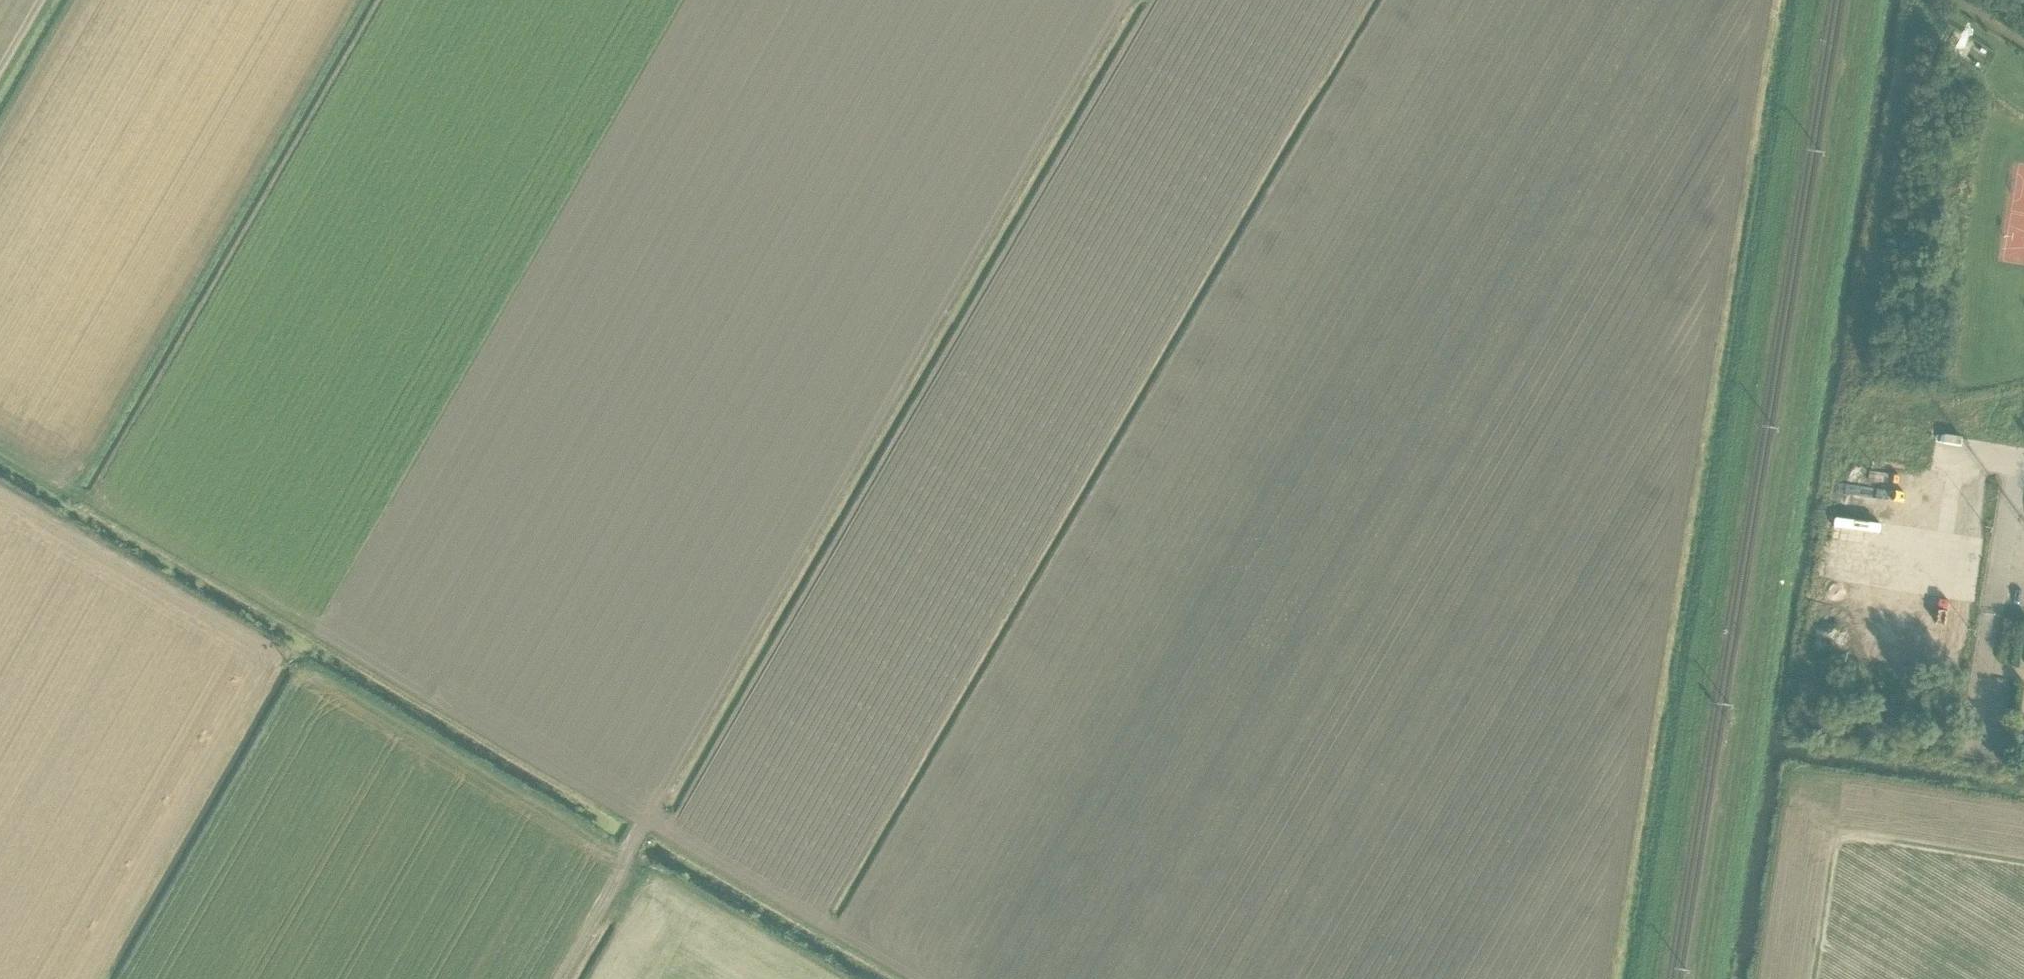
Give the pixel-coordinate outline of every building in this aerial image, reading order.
[(1852,526),(1872,527),(1872,515),(1853,514),(1852,526)] [(1883,519),(1881,530),(1902,533),(1904,522),(1883,519)] [(1842,577),(1865,577),(1865,554),(1842,554),(1842,577)] [(1870,557),(1869,580),(1888,582),(1890,558),(1870,557)]
